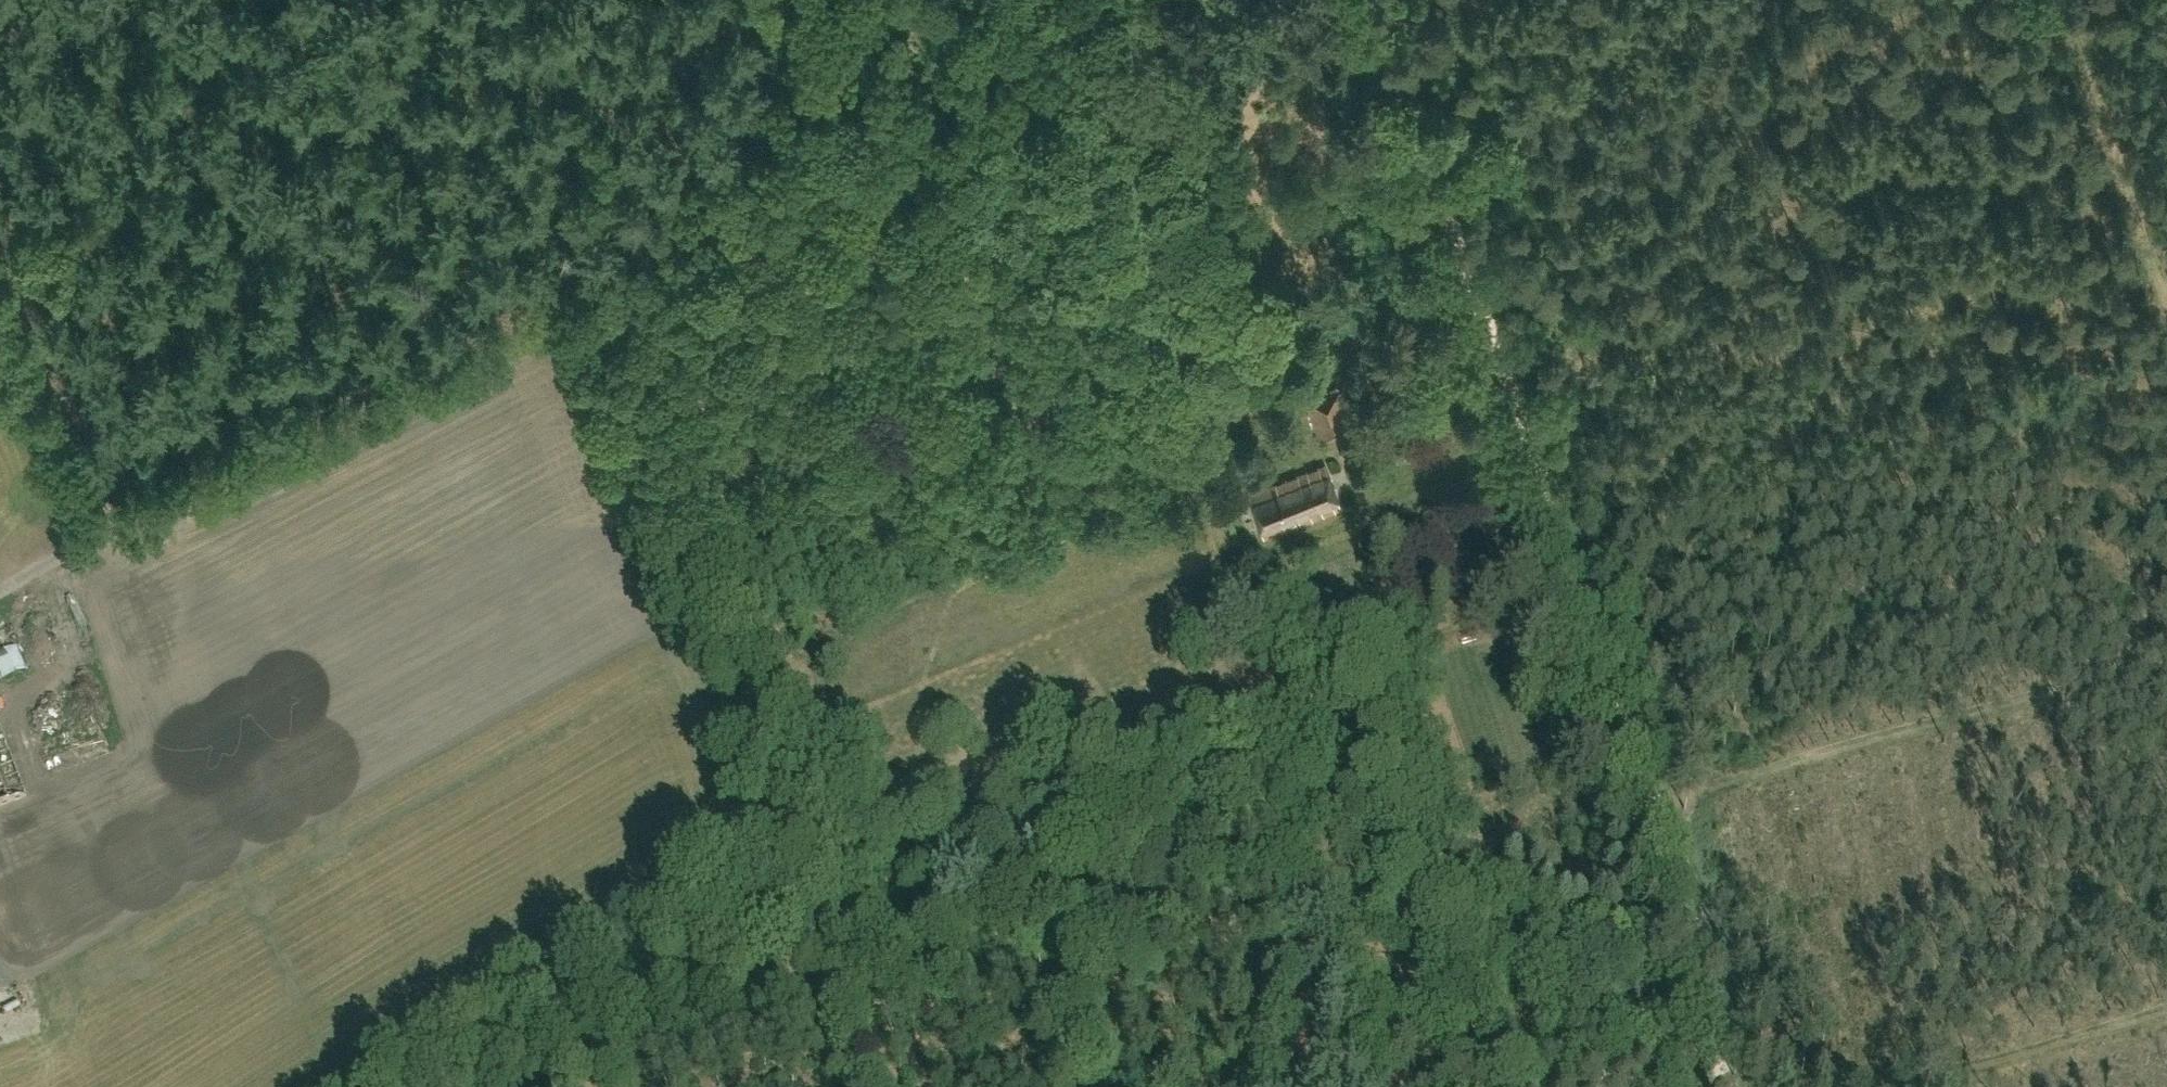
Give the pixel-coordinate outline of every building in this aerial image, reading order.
[(1337,395),(1307,406),(1320,443),(1350,432),(1337,395)] [(1250,495),(1267,538),(1342,507),(1325,465),(1250,495)] [(4,653),(0,654),(0,681),(15,674),(4,653)] [(9,797),(0,776),(0,801),(9,797)] [(11,988),(0,960),(0,992),(11,988)]
